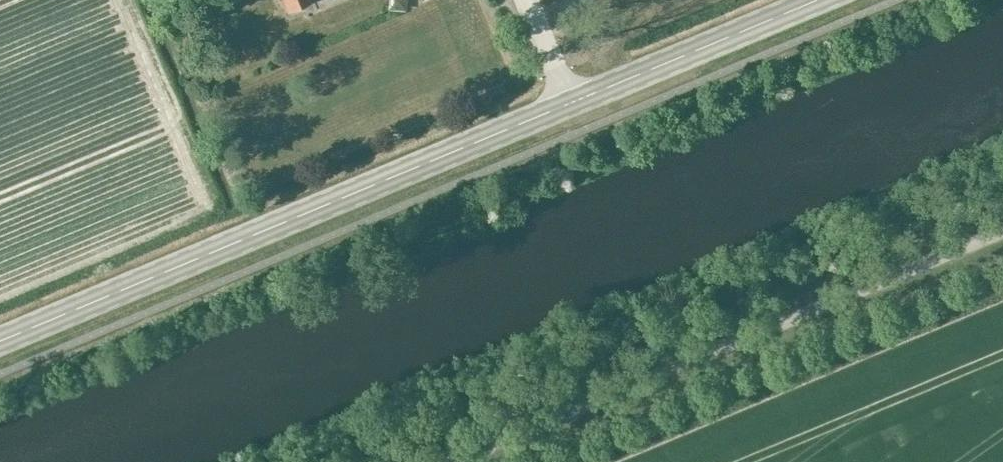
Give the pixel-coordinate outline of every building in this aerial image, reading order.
[(291,12),(317,1),(316,0),(285,0),(291,12)]
